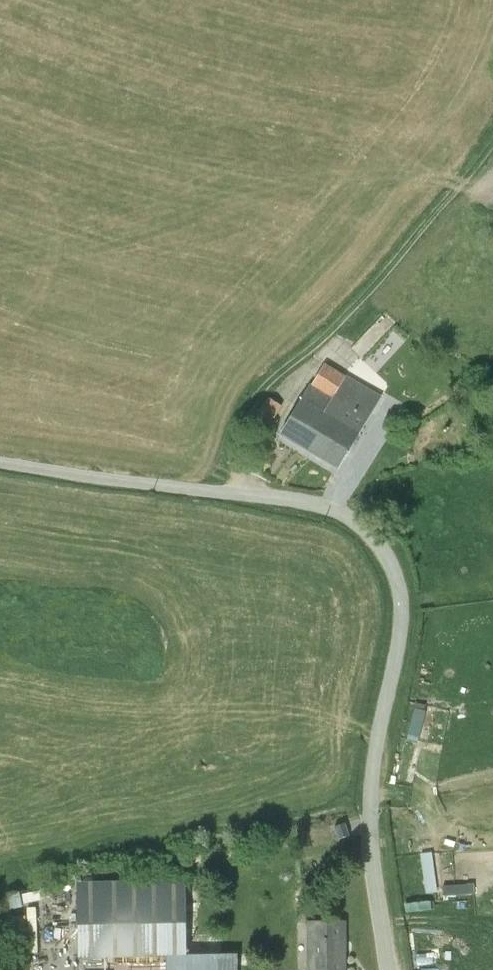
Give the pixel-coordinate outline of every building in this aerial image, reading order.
[(330,383),(347,356),(329,346),(313,372),(330,383)] [(279,418),(338,454),(384,379),(347,356),(330,383),(323,395),(301,382),(279,418)] [(257,401),(271,409),(283,390),(269,381),(257,401)] [(428,730),(433,699),(421,697),(416,728),(428,730)] [(428,844),(434,885),(449,883),(443,842),(428,844)] [(187,893),(186,873),(184,873),(77,874),(77,952),(103,951),(104,969),(240,969),(239,947),(222,947),(208,947),(188,948),(187,910),(187,908),(187,893)] [(18,884),(6,887),(9,902),(21,899),(18,884)] [(187,893),(187,908),(197,908),(196,894),(187,893)] [(188,948),(208,947),(208,933),(197,934),(197,910),(187,910),(188,948)] [(349,913),(308,913),(309,969),(349,969),(349,913)] [(448,940),(427,940),(427,969),(448,969),(448,940)]
